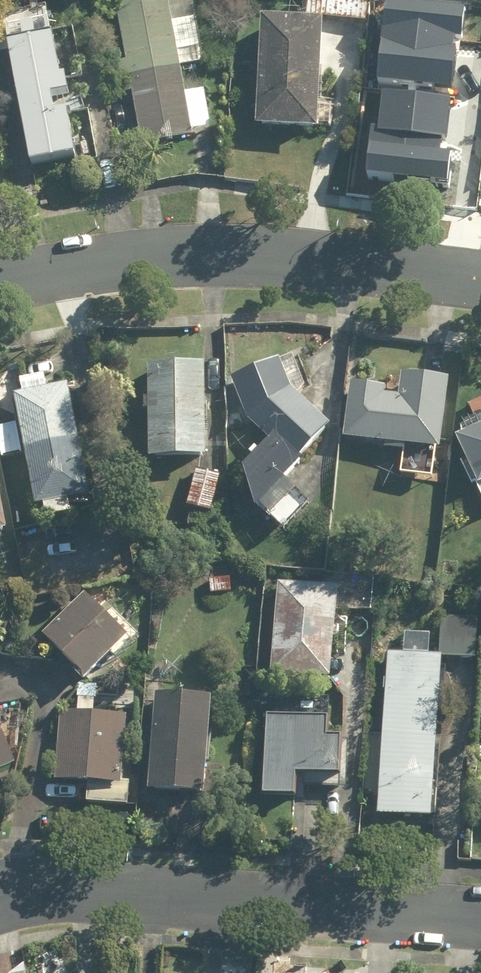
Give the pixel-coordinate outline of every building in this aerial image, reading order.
[(116,7),(145,146),(217,131),(209,94),(190,98),(183,68),(208,63),(194,0),(151,0),(116,7)] [(310,21),(266,18),(259,124),(323,129),(331,23),(370,26),(372,0),(311,0),(310,21)] [(429,0),(386,0),(377,79),(451,87),(456,35),(462,36),(465,4),(429,0)] [(49,5),(8,13),(37,168),(81,159),(62,60),(83,56),(78,27),(54,31),(49,5)] [(378,125),(370,124),(365,175),(448,183),(451,148),(445,147),(450,95),(382,88),(378,125)] [(291,393),(279,362),(232,378),(247,418),(269,440),(243,467),(256,506),(284,532),(311,504),(284,479),(332,428),(291,393)] [(207,366),(148,367),(150,461),(208,461),(207,366)] [(404,387),(354,384),(350,443),(405,446),(403,475),(437,477),(439,451),(448,452),(452,377),(405,374),(404,387)] [(72,388),(17,398),(37,511),(93,501),(72,388)] [(458,436),(480,485),(480,484),(480,425),(458,436)] [(224,472),(197,468),(187,528),(205,531),(208,513),(217,515),(224,472)] [(0,478),(0,537),(12,535),(0,478)] [(343,586),(280,583),(275,678),(337,682),(343,586)] [(99,605),(89,594),(48,635),(93,680),(142,631),(107,597),(99,605)] [(441,655),(441,660),(479,661),(480,617),(443,615),(441,655)] [(441,655),(388,653),(381,820),(434,822),(441,660),(441,655)] [(217,698),(157,694),(152,793),(211,797),(217,698)] [(333,698),(267,694),(261,800),(299,802),(301,778),(343,780),(346,738),(330,738),(333,698)] [(127,714),(58,713),(58,786),(89,786),(89,810),(131,810),(132,784),(127,784),(127,714)] [(17,772),(0,718),(0,778),(17,772)]
